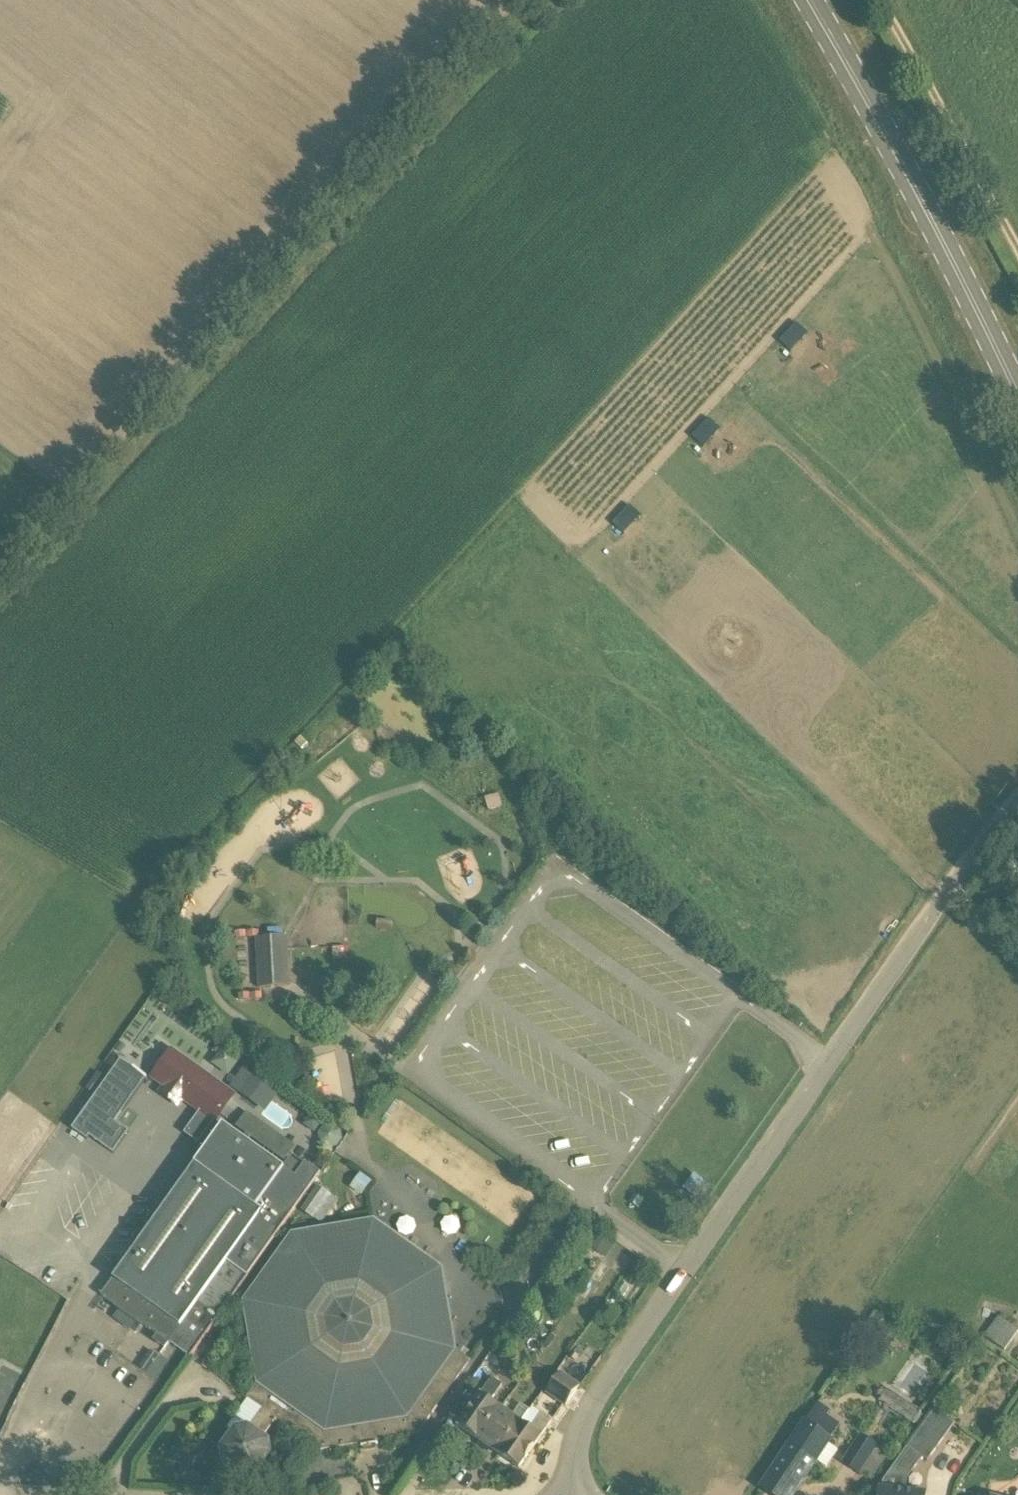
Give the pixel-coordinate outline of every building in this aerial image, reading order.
[(288,937),(257,939),(259,988),(291,987),(288,937)] [(238,1095),(172,1048),(150,1079),(162,1088),(158,1094),(180,1109),(185,1102),(216,1125),(238,1095)] [(114,1070),(72,1129),(87,1139),(90,1136),(113,1153),(129,1131),(116,1122),(139,1088),(114,1070)] [(296,1177),(257,1149),(224,1125),(197,1163),(102,1296),(135,1319),(169,1343),(161,1354),(162,1354),(170,1343),(191,1358),(249,1276),(322,1174),(306,1162),(296,1177)] [(319,1183),(301,1206),(321,1222),(339,1199),(319,1183)] [(439,1407),(471,1362),(471,1361),(456,1350),(443,1270),(375,1221),(293,1235),(245,1303),(259,1385),(258,1384),(248,1398),(263,1410),(250,1429),(249,1428),(238,1430),(224,1450),(225,1461),(245,1475),(256,1473),(270,1453),(268,1442),(263,1439),(277,1419),(322,1451),(419,1435),(439,1407)] [(592,1248),(606,1255),(612,1244),(599,1236),(592,1248)] [(1017,1331),(999,1317),(993,1325),(982,1318),(976,1327),(986,1334),(985,1336),(1003,1349),(1017,1331)] [(891,1332),(883,1320),(872,1326),(879,1339),(891,1332)] [(561,1373),(547,1393),(567,1407),(581,1387),(561,1373)] [(502,1409),(491,1401),(502,1384),(492,1377),(459,1427),(480,1441),(502,1409)] [(888,1389),(880,1401),(913,1424),(921,1412),(888,1389)] [(827,1416),(830,1412),(818,1405),(762,1489),(772,1494),(793,1494),(831,1439),(830,1438),(840,1424),(827,1416)] [(502,1409),(480,1441),(499,1454),(522,1423),(502,1409)] [(927,1461),(954,1424),(934,1409),(907,1445),(887,1475),(886,1489),(880,1488),(879,1494),(917,1494),(906,1493),(908,1480),(923,1458),(927,1461)] [(522,1423),(499,1454),(520,1469),(553,1421),(544,1414),(532,1430),(522,1423)] [(875,1446),(862,1436),(843,1462),(857,1472),(875,1446)]
